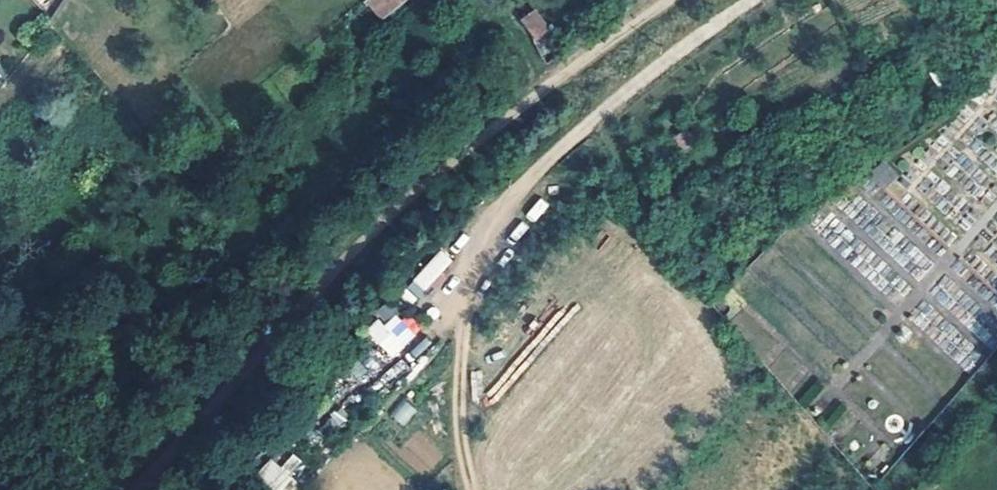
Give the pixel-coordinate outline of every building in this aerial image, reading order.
[(382,13),(397,0),(371,0),(382,13)] [(520,19),(535,42),(552,31),(536,8),(520,19)] [(439,249),(407,287),(420,298),(452,259),(439,249)] [(419,329),(399,311),(385,326),(377,319),(365,333),(393,358),(419,329)] [(390,414),(402,426),(417,412),(404,399),(390,414)] [(270,489),(278,489),(306,468),(295,454),(279,466),(273,459),(256,472),(270,489)]
